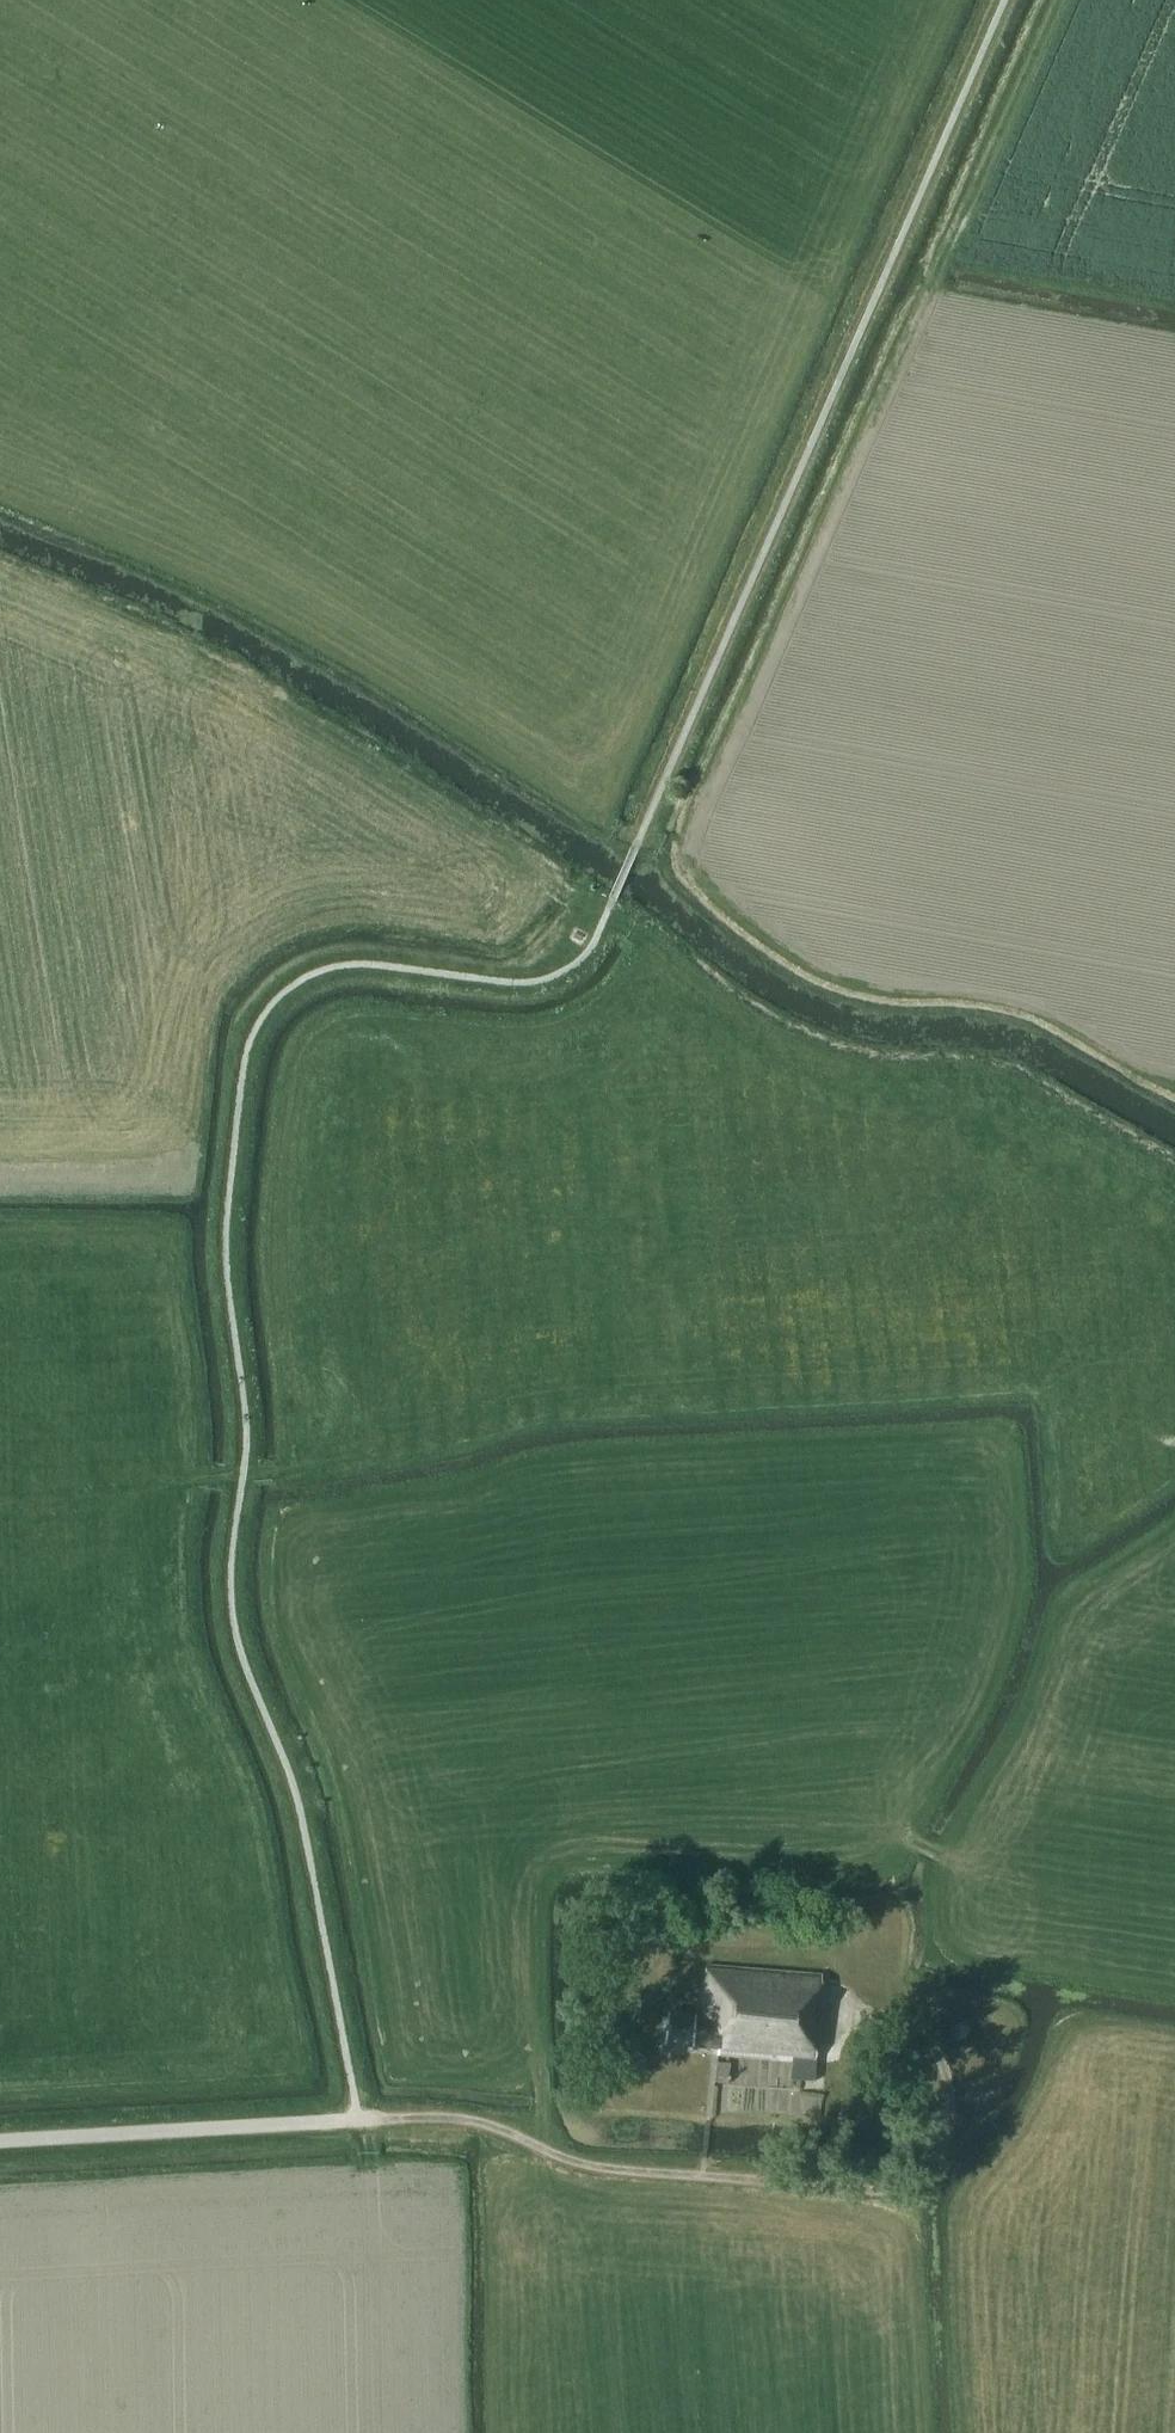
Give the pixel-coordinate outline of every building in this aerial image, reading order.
[(707,1967),(705,1996),(703,2017),(669,2014),(666,2045),(719,2050),(718,2055),(793,2062),(792,2080),(816,2082),(824,1976),(707,1967)] [(716,2082),(729,2083),(731,2063),(717,2062),(716,2082)]
